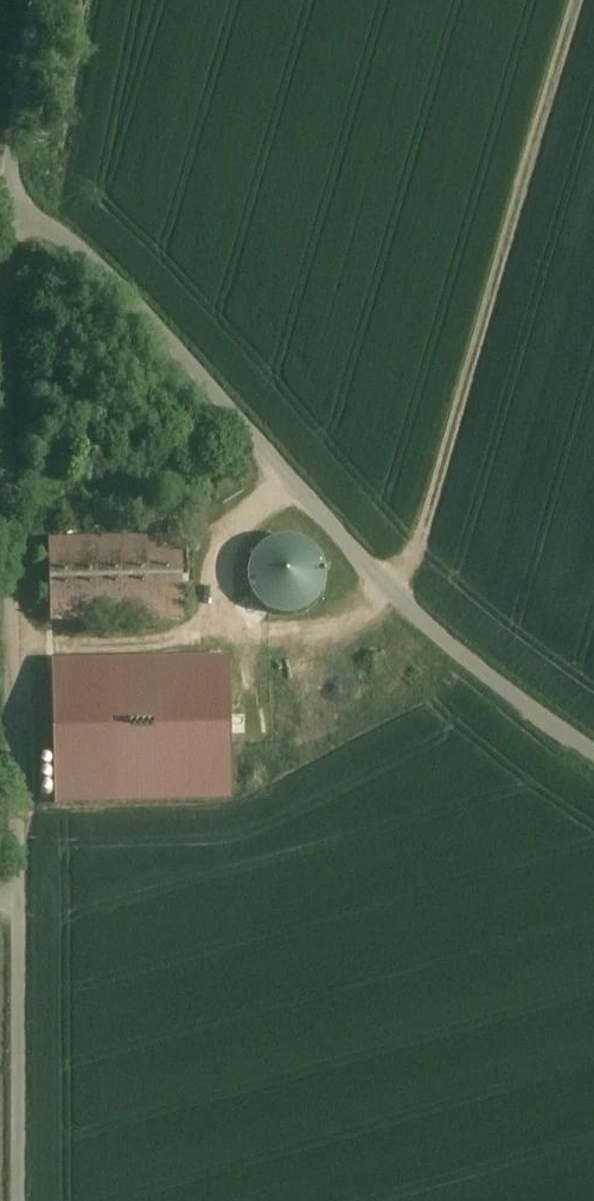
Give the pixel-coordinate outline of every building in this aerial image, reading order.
[(181,537),(48,540),(50,621),(183,618),(181,537)] [(58,803),(232,799),(228,661),(54,666),(58,803)]
